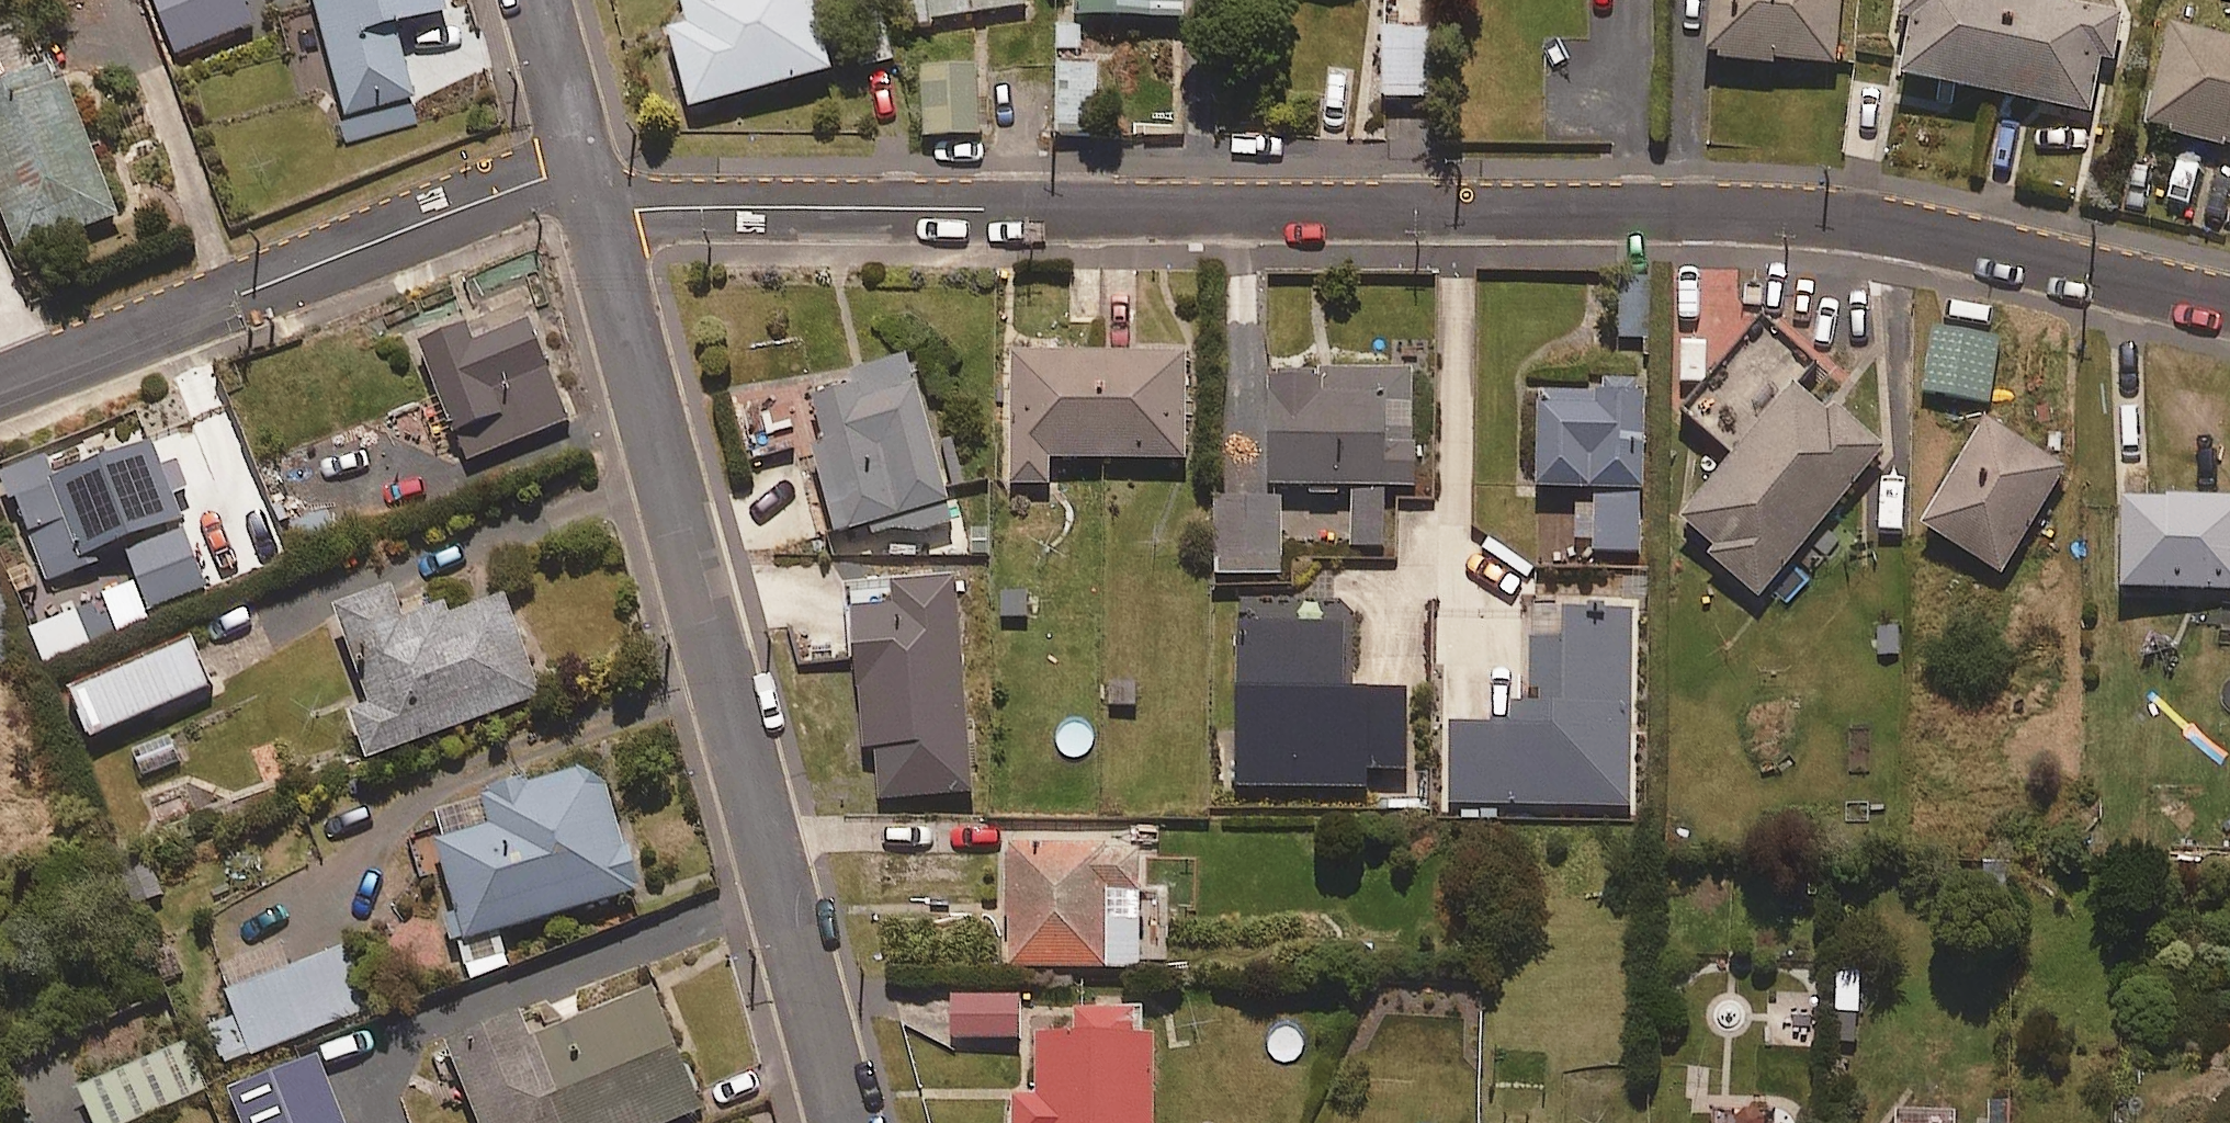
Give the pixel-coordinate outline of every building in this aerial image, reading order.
[(252,24),(243,0),(154,0),(175,54),(252,24)] [(446,9),(443,0),(315,0),(353,140),(421,121),(394,24),(446,9)] [(831,68),(813,0),(683,0),(689,23),(669,28),(690,106),(831,68)] [(934,17),(1028,5),(1028,0),(932,0),(934,17)] [(1077,17),(1183,17),(1183,0),(1077,0),(1077,17)] [(1840,0),(1710,0),(1709,60),(1839,61),(1840,0)] [(2123,13),(2061,0),(1899,0),(1896,13),(1910,16),(1898,71),(2091,111),(2102,56),(2113,59),(2123,13)] [(2171,24),(2149,127),(2229,145),(2229,37),(2171,24)] [(1431,96),(1429,28),(1383,29),(1385,97),(1431,96)] [(57,58),(0,81),(0,211),(17,255),(118,216),(57,58)] [(1101,133),(1100,64),(1057,65),(1058,133),(1101,133)] [(978,134),(976,65),(922,67),(923,135),(978,134)] [(1759,314),(1682,405),(1736,450),(1678,520),(1763,592),(1886,446),(1836,404),(1830,412),(1794,382),(1813,360),(1759,314)] [(466,459),(567,420),(529,321),(473,342),(467,325),(421,343),(466,459)] [(1988,403),(2000,337),(1935,325),(1923,391),(1988,403)] [(1186,457),(1185,352),(1009,352),(1010,485),(1050,485),(1050,458),(1186,457)] [(810,442),(831,532),(868,523),(871,533),(953,523),(912,356),(857,369),(860,384),(814,395),(824,438),(810,442)] [(1411,444),(1411,370),(1276,369),(1276,379),(1269,379),(1269,486),(1309,486),(1309,494),(1337,494),(1337,485),(1351,485),(1351,545),(1383,545),(1383,486),(1416,486),(1416,444),(1411,444)] [(1598,381),(1598,391),(1551,392),(1551,401),(1537,401),(1539,488),(1594,487),(1595,551),(1642,550),(1641,489),(1646,489),(1645,399),(1640,399),(1640,380),(1598,381)] [(2001,573),(2066,468),(1988,419),(1922,524),(2001,573)] [(93,551),(180,516),(172,494),(192,486),(177,449),(157,457),(151,444),(15,498),(49,583),(98,563),(93,551)] [(1282,496),(1214,496),(1214,575),(1283,574),(1282,496)] [(2122,497),(2121,587),(2229,588),(2229,497),(2122,497)] [(148,608),(205,587),(184,530),(126,552),(148,608)] [(880,798),(972,792),(959,580),(855,586),(865,749),(877,749),(880,798)] [(396,582),(334,605),(370,701),(348,709),(368,760),(543,694),(505,593),(452,613),(446,599),(408,614),(396,582)] [(1631,805),(1632,617),(1553,617),(1553,639),(1526,639),(1526,701),(1504,701),(1503,723),(1450,722),(1450,803),(1631,805)] [(1343,689),(1344,624),(1237,623),(1236,786),(1365,787),(1365,768),(1406,768),(1407,690),(1343,689)] [(88,736),(210,685),(190,638),(69,689),(88,736)] [(483,799),(491,826),(436,842),(465,938),(639,887),(603,764),(483,799)] [(1140,966),(1138,845),(1005,846),(1007,968),(1140,966)] [(223,1064),(370,1007),(347,946),(228,992),(237,1016),(208,1027),(223,1064)] [(701,1109),(653,988),(529,1038),(518,1012),(447,1041),(480,1122),(666,1122),(701,1109)] [(1020,1037),(1019,995),(952,996),(952,1037),(1020,1037)] [(1155,1031),(1134,1031),(1133,1011),(1074,1012),(1075,1033),(1036,1033),(1037,1095),(1011,1096),(1011,1122),(1157,1122),(1155,1031)] [(317,1056),(228,1092),(240,1122),(345,1122),(317,1056)] [(1956,1110),(1905,1110),(1905,1122),(1956,1122),(1956,1110)] [(1722,1112),(1722,1122),(1766,1122),(1766,1112),(1722,1112)]
